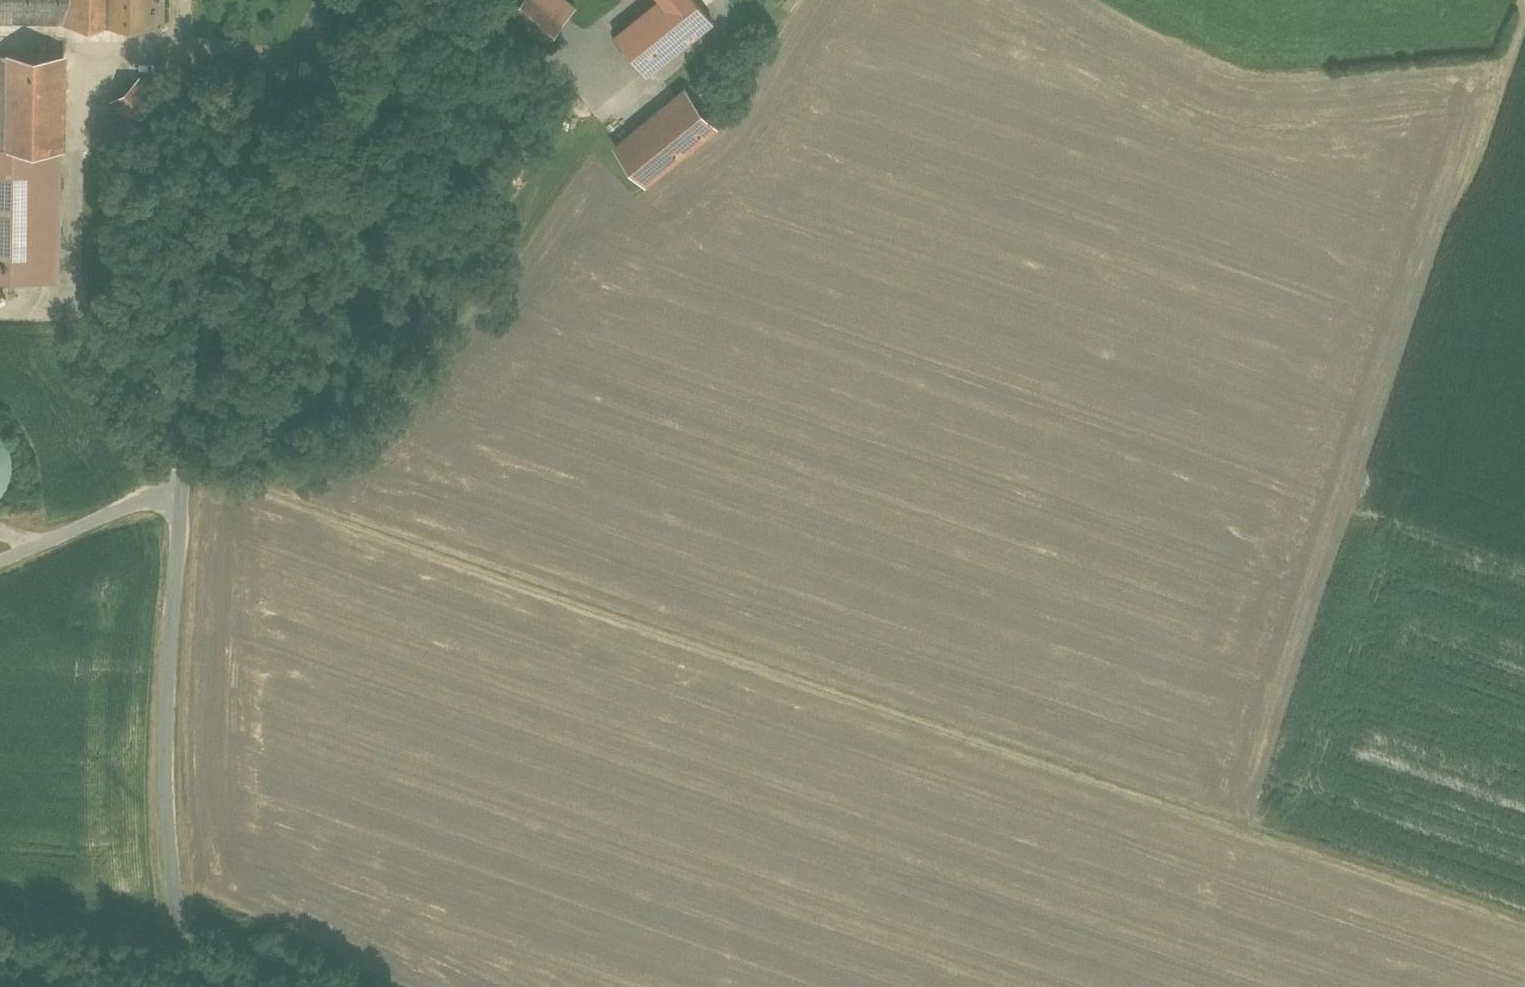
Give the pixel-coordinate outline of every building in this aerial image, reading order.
[(160,28),(161,0),(0,0),(0,24),(160,28)] [(564,0),(515,0),(507,9),(542,42),(574,9),(564,0)] [(696,0),(655,0),(610,35),(644,78),(714,23),(696,0)] [(0,52),(0,284),(59,285),(63,53),(0,52)] [(137,74),(106,99),(125,123),(157,98),(137,74)] [(680,85),(607,145),(643,188),(716,129),(680,85)] [(6,489),(10,473),(9,457),(3,442),(0,438),(0,498),(6,489)]
